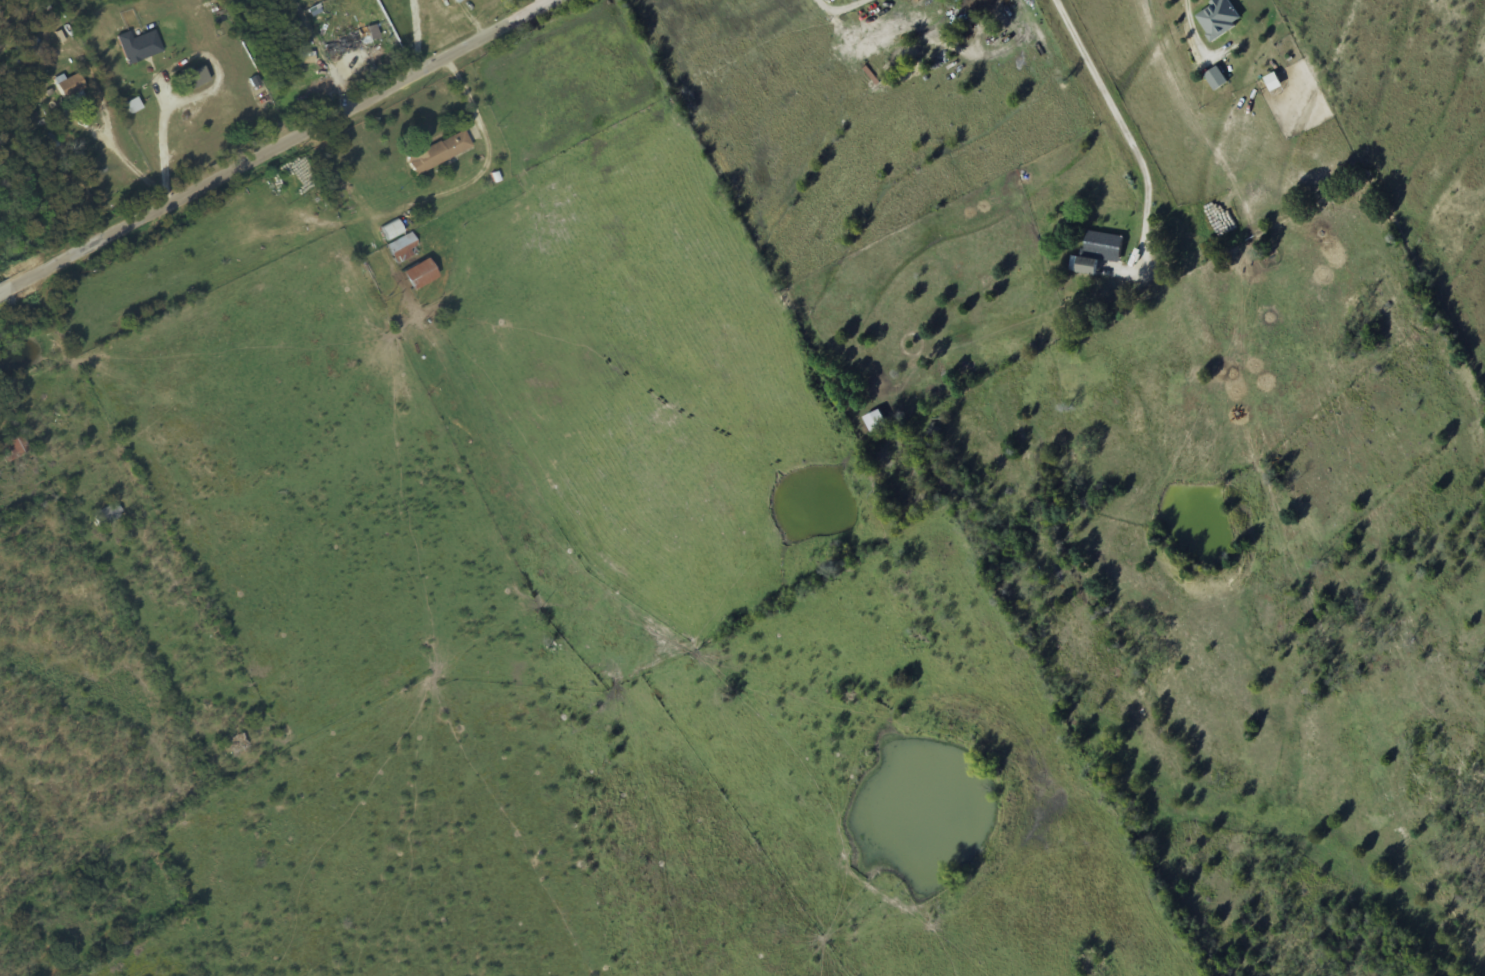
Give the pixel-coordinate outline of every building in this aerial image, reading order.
[(1212,41),(1242,22),(1229,0),(1218,0),(1195,14),(1212,41)] [(116,37),(127,65),(162,51),(154,31),(133,39),(130,31),(116,37)] [(361,47),(359,35),(325,42),(327,54),(361,47)] [(208,82),(202,66),(182,75),(189,90),(208,82)] [(62,100),(84,89),(77,74),(55,85),(62,100)] [(415,176),(472,148),(463,130),(406,159),(415,176)] [(387,241),(403,233),(396,221),(381,230),(387,241)] [(1069,271),(1097,275),(1099,260),(1120,263),(1124,237),(1087,231),(1083,258),(1072,256),(1069,271)] [(420,252),(411,233),(387,245),(396,264),(420,252)] [(401,272),(411,290),(436,277),(426,258),(401,272)] [(30,451),(21,435),(0,447),(0,450),(8,464),(30,451)] [(122,512),(110,502),(94,520),(106,530),(122,512)] [(236,760),(252,752),(243,734),(227,742),(236,760)]
